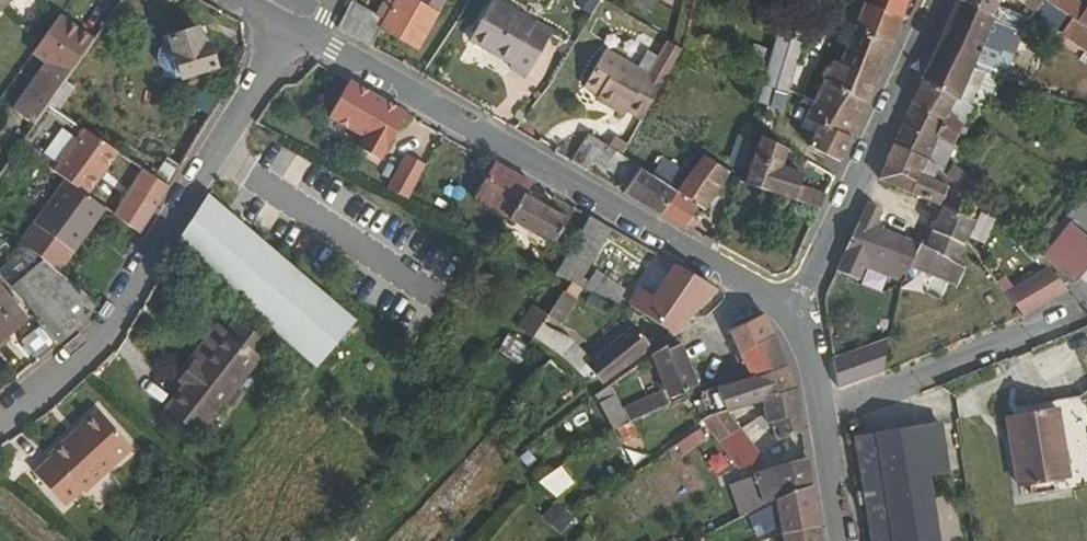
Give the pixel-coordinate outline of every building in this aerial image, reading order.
[(9,0),(0,0),(0,9),(9,0)] [(338,29),(371,47),(381,29),(418,49),(438,13),(415,0),(397,0),(395,5),(387,0),(386,0),(377,16),(351,1),(338,29)] [(535,20),(497,0),(492,0),(472,37),(515,59),(513,63),(530,71),(538,56),(537,48),(534,40),(529,33),(535,20)] [(782,23),(810,31),(815,0),(788,0),(782,23)] [(839,2),(838,17),(858,18),(866,0),(848,0),(847,2),(839,2)] [(880,0),(866,0),(858,18),(865,21),(897,36),(908,12),(880,0)] [(908,12),(912,0),(880,0),(908,12)] [(924,81),(955,98),(956,96),(958,98),(970,69),(997,77),(1026,86),(1035,61),(1011,50),(1017,34),(1026,38),(1035,19),(997,6),(990,0),(960,0),(960,1),(924,81)] [(1035,12),(1043,0),(1019,0),(1035,12)] [(1072,17),(1086,28),(1086,9),(1074,0),(1048,0),(1072,17)] [(538,15),(535,20),(529,33),(534,40),(537,48),(538,56),(553,24),(538,15)] [(14,109),(34,123),(93,39),(59,16),(32,54),(47,64),(14,109)] [(1072,17),(1062,32),(1086,50),(1086,28),(1072,17)] [(824,90),(822,95),(865,112),(897,36),(865,21),(851,51),(842,47),(824,90)] [(782,23),(771,64),(797,75),(810,31),(782,23)] [(182,78),(216,67),(208,44),(203,45),(198,29),(170,37),(171,42),(166,44),(160,49),(158,58),(160,66),(167,71),(175,72),(180,71),(182,78)] [(631,109),(644,117),(683,45),(672,40),(652,73),(609,47),(585,86),(599,94),(597,98),(618,110),(622,104),(631,109)] [(771,64),(761,90),(758,98),(766,102),(773,104),(778,90),(790,95),(794,85),(797,75),(771,64)] [(912,102),(906,116),(936,133),(953,146),(954,145),(973,107),(976,97),(986,99),(994,100),(997,77),(970,69),(958,98),(956,96),(955,98),(924,81),(912,102)] [(212,116),(227,92),(209,82),(195,107),(212,116)] [(380,160),(406,114),(349,82),(329,117),(364,137),(358,148),(380,160)] [(778,90),(773,104),(786,109),(790,95),(778,90)] [(865,112),(822,95),(817,106),(815,111),(830,117),(857,129),(865,112)] [(976,97),(974,102),(984,106),(986,99),(976,97)] [(628,115),(631,109),(622,104),(618,110),(628,115)] [(906,116),(894,144),(929,160),(942,171),(952,150),(956,151),(958,147),(954,145),(953,146),(936,133),(906,116)] [(857,129),(830,117),(824,131),(820,141),(846,155),(849,147),(854,136),(857,129)] [(67,180),(80,190),(111,147),(77,124),(47,166),(67,180)] [(589,131),(573,155),(586,162),(591,152),(619,169),(631,177),(640,164),(625,153),(589,131)] [(754,172),(825,206),(830,193),(804,181),(802,187),(780,176),(791,151),(765,139),(754,172)] [(733,145),(731,155),(745,163),(751,144),(745,140),(733,145)] [(894,144),(880,179),(943,207),(944,206),(958,212),(967,191),(964,189),(947,175),(942,171),(929,160),(894,144)] [(154,177),(169,187),(189,154),(174,145),(154,177)] [(675,186),(661,204),(681,216),(701,190),(706,193),(732,161),(705,146),(675,186)] [(409,196),(427,161),(406,151),(388,185),(409,196)] [(286,154),(277,175),(302,186),(310,165),(286,154)] [(664,154),(653,172),(670,183),(683,166),(664,154)] [(529,194),(536,182),(498,161),(479,194),(488,201),(515,217),(559,243),(572,220),(529,194)] [(631,177),(625,184),(661,204),(675,186),(670,183),(653,172),(640,164),(631,177)] [(954,165),(947,175),(964,189),(972,179),(954,165)] [(142,230),(169,187),(154,177),(146,171),(118,215),(142,230)] [(58,273),(105,208),(67,180),(21,243),(27,247),(44,261),(58,273)] [(178,248),(311,363),(348,316),(208,197),(176,246),(178,248)] [(509,228),(515,217),(488,201),(482,211),(509,228)] [(868,202),(859,222),(875,227),(882,213),(868,202)] [(920,244),(911,267),(958,286),(965,269),(956,264),(974,219),(944,206),(943,207),(927,247),(920,244)] [(586,273),(613,226),(593,215),(559,272),(574,281),(592,291),(599,293),(604,283),(586,273)] [(859,222),(837,271),(860,280),(865,267),(901,281),(902,274),(907,276),(911,267),(920,244),(875,227),(859,222)] [(1069,222),(1042,256),(1076,284),(1086,270),(1086,236),(1069,222)] [(12,287),(44,261),(27,247),(0,269),(0,271),(12,287)] [(535,260),(544,265),(549,254),(542,248),(535,260)] [(87,321),(97,305),(58,273),(44,261),(12,287),(43,324),(59,344),(87,321)] [(699,303),(715,284),(677,262),(673,268),(689,277),(681,289),(699,303)] [(1048,267),(1005,292),(1024,317),(1068,291),(1048,267)] [(675,329),(699,303),(681,289),(689,277),(673,268),(666,279),(670,283),(665,288),(658,284),(653,291),(643,285),(635,295),(622,289),(614,301),(629,309),(632,306),(650,319),(655,314),(675,329)] [(582,308),(592,291),(574,281),(565,296),(582,308)] [(9,300),(0,289),(0,340),(25,320),(15,307),(9,300)] [(15,296),(9,300),(15,307),(20,303),(15,296)] [(543,313),(549,319),(557,306),(549,302),(543,313)] [(746,347),(775,333),(767,311),(733,326),(746,347)] [(348,316),(311,363),(315,367),(354,321),(348,316)] [(236,320),(227,333),(258,357),(268,345),(236,320)] [(608,378),(654,344),(640,323),(594,356),(570,336),(547,324),(540,334),(594,379),(602,373),(608,378)] [(38,361),(59,344),(43,324),(22,342),(38,361)] [(175,378),(179,381),(194,361),(199,365),(226,331),(217,325),(175,378)] [(184,385),(165,408),(199,435),(259,358),(258,357),(227,333),(226,331),(199,365),(194,361),(179,381),(184,385)] [(761,371),(786,363),(775,333),(746,347),(761,371)] [(965,345),(977,340),(973,334),(963,338),(965,345)] [(691,391),(703,387),(684,343),(677,347),(673,340),(662,348),(676,382),(670,385),(671,391),(631,409),(637,422),(693,397),(691,391)] [(835,391),(886,372),(889,352),(832,372),(835,391)] [(763,398),(795,386),(786,363),(761,371),(744,378),(728,383),(734,406),(763,398)] [(725,376),(728,383),(744,378),(742,371),(725,376)] [(715,413),(730,409),(734,406),(728,383),(711,389),(708,396),(715,413)] [(619,393),(614,384),(600,394),(605,404),(619,393)] [(778,435),(802,429),(795,386),(763,398),(767,412),(770,420),(773,419),(778,435)] [(605,404),(617,431),(632,423),(619,393),(605,404)] [(1018,416),(1028,489),(1064,484),(1065,493),(1086,491),(1086,406),(1018,416)] [(724,440),(743,427),(730,409),(715,413),(708,418),(724,440)] [(132,448),(98,411),(78,429),(82,433),(70,444),(66,440),(49,455),(52,458),(34,474),(64,506),(81,490),(83,493),(132,448)] [(669,447),(694,427),(682,411),(656,430),(669,447)] [(946,423),(925,426),(932,472),(954,469),(946,423)] [(932,472),(925,426),(859,439),(878,540),(943,540),(932,472)] [(767,463),(743,427),(724,440),(747,474),(767,463)] [(82,433),(78,429),(66,440),(70,444),(82,433)] [(683,457),(705,445),(700,435),(677,447),(683,457)] [(757,515),(811,489),(807,461),(761,477),(768,497),(743,509),(747,520),(757,515)] [(559,468),(538,485),(554,504),(575,487),(559,468)] [(789,538),(819,528),(811,489),(757,515),(765,538),(786,528),(789,538)] [(541,521),(560,537),(574,521),(556,505),(541,521)] [(819,528),(789,538),(790,540),(821,540),(819,528)]
